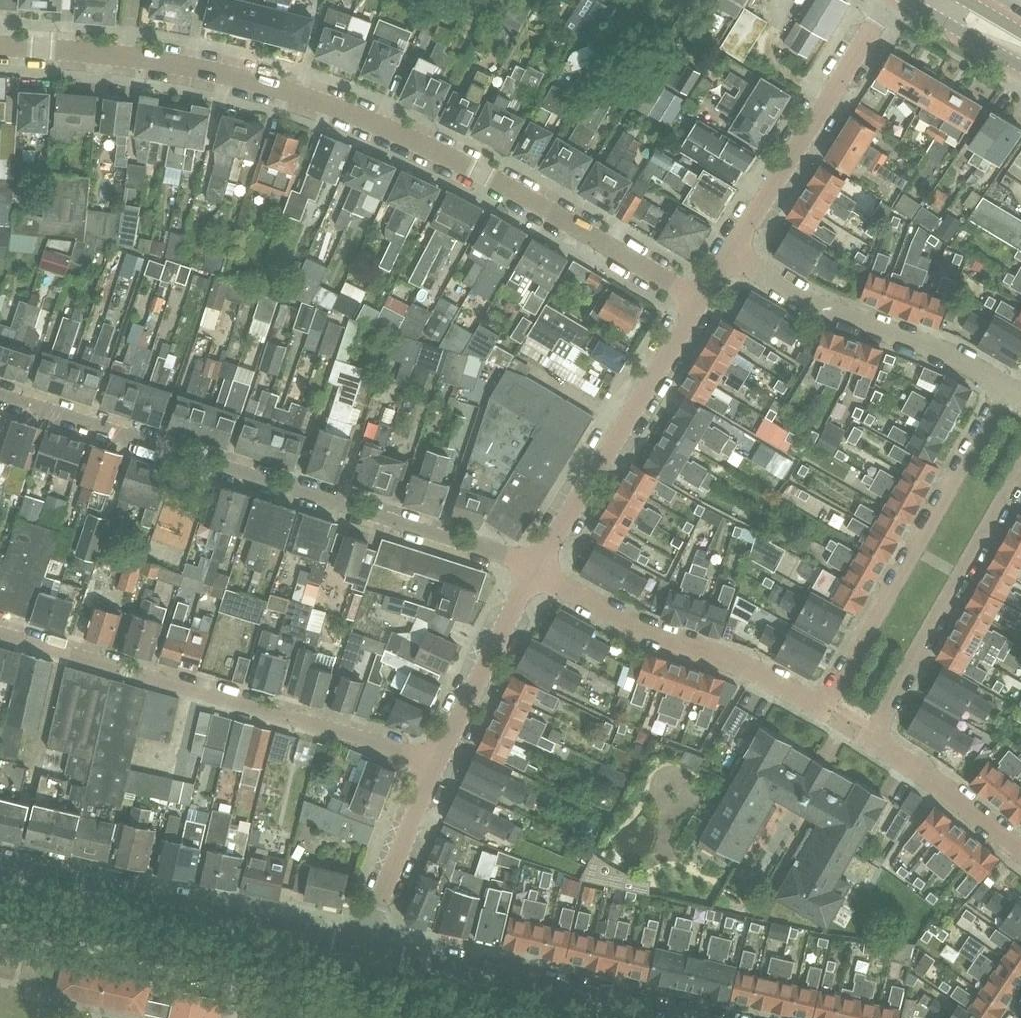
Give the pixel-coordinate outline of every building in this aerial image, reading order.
[(41,7),(41,0),(22,0),(21,9),(34,10),(34,7),(41,7)] [(41,7),(48,8),(48,11),(61,12),(62,0),(41,0),(41,7)] [(77,9),(76,19),(78,20),(80,22),(86,22),(88,21),(94,21),(96,0),(78,0),(77,9)] [(109,25),(111,23),(113,23),(116,0),(96,0),(94,21),(99,22),(102,25),(109,25)] [(149,15),(152,15),(152,18),(161,19),(161,17),(170,18),(173,0),(152,0),(149,15)] [(170,18),(178,19),(177,22),(187,24),(187,21),(191,22),(194,0),(173,0),(170,18)] [(226,32),(234,0),(209,0),(203,23),(209,25),(208,28),(226,32)] [(242,0),(234,0),(226,32),(245,37),(245,33),(251,35),(253,35),(261,5),(259,4),(242,0)] [(492,2),(507,10),(502,21),(520,30),(531,8),(515,0),(493,0),(492,2)] [(564,25),(588,40),(609,6),(599,0),(579,0),(564,25)] [(797,20),(804,24),(790,47),(807,57),(820,34),(827,39),(847,6),(846,1),(843,0),(809,0),(797,20)] [(264,5),(261,5),(253,35),(256,36),(261,37),(260,40),(279,45),(287,11),(264,5)] [(769,20),(746,6),(721,48),(743,61),(769,20)] [(287,11),(279,45),(299,50),(300,47),(304,48),(312,18),(287,11)] [(329,60),(335,62),(352,16),(342,13),(336,31),(325,27),(316,55),(318,56),(319,59),(326,62),(329,60)] [(352,16),(335,62),(342,64),(342,67),(350,70),(353,68),(355,69),(365,40),(355,37),(361,19),(352,16)] [(398,64),(408,37),(410,32),(381,20),(382,18),(380,17),(371,41),(374,42),(362,72),(365,73),(366,77),(373,80),(376,77),(387,82),(395,62),(398,64)] [(411,103),(417,106),(443,51),(444,51),(446,45),(436,41),(427,61),(419,58),(401,99),(403,100),(403,103),(409,105),(411,103)] [(617,49),(614,54),(623,60),(626,55),(617,49)] [(443,51),(417,106),(423,109),(423,112),(430,115),(432,113),(435,114),(449,82),(440,79),(451,54),(444,51),(443,51)] [(632,66),(637,56),(629,52),(624,61),(632,66)] [(913,65),(890,52),(876,76),(871,85),(885,93),(888,88),(896,92),(913,65)] [(607,56),(600,67),(614,76),(621,64),(607,56)] [(711,70),(718,74),(722,67),(715,63),(711,70)] [(476,136),(482,139),(484,138),(490,141),(517,87),(526,70),(516,65),(511,76),(508,74),(493,103),(488,101),(473,132),(476,133),(476,136)] [(526,70),(517,87),(490,141),(497,144),(497,147),(502,149),(505,148),(507,149),(522,119),(513,114),(523,95),(525,90),(533,93),(544,73),(529,65),(526,70)] [(656,65),(651,72),(667,82),(671,75),(656,65)] [(913,65),(896,92),(905,98),(906,98),(916,109),(920,102),(923,103),(936,79),(935,78),(934,77),(937,72),(925,65),(922,70),(913,65)] [(687,68),(675,89),(687,96),(699,75),(687,68)] [(454,91),(441,119),(464,130),(491,76),(477,69),(464,96),(454,91)] [(725,79),(741,88),(778,112),(781,107),(785,107),(790,100),(788,96),(789,94),(762,77),(756,86),(731,70),(725,79)] [(637,90),(656,102),(665,88),(666,87),(646,75),(637,90)] [(709,91),(714,82),(704,76),(699,85),(709,91)] [(926,131),(934,136),(960,93),(938,80),(936,79),(923,103),(924,104),(919,114),(920,118),(930,123),(926,131)] [(543,128),(552,111),(563,116),(573,96),(551,84),(514,154),(521,157),(521,160),(529,164),(531,163),(533,164),(550,132),(543,128)] [(25,93),(21,93),(21,95),(21,100),(20,122),(19,128),(46,129),(48,94),(45,94),(45,89),(25,88),(25,93)] [(665,88),(656,102),(649,114),(670,126),(686,101),(665,88)] [(726,90),(721,99),(769,128),(772,123),(776,122),(778,119),(776,115),(778,112),(741,88),(736,96),(726,90)] [(982,106),(960,93),(934,136),(943,142),(948,134),(960,141),(967,129),(968,130),(982,106)] [(6,119),(6,122),(20,122),(21,100),(21,95),(7,94),(7,102),(6,119)] [(94,129),(96,97),(58,94),(55,125),(51,127),(50,142),(72,144),(74,128),(94,129)] [(126,156),(129,134),(133,101),(122,100),(122,97),(109,96),(108,99),(106,98),(102,131),(116,133),(115,142),(117,142),(115,164),(128,166),(128,162),(129,156),(126,156)] [(148,162),(157,105),(158,98),(142,96),(136,135),(138,160),(148,162)] [(695,113),(700,104),(690,98),(685,107),(695,113)] [(766,132),(769,128),(721,99),(716,106),(736,119),(730,128),(758,145),(759,143),(763,142),(767,136),(766,132)] [(868,120),(876,125),(882,116),(859,102),(853,111),(868,120)] [(160,140),(169,141),(174,108),(172,108),(173,105),(164,104),(163,107),(157,105),(148,162),(156,163),(160,140)] [(193,111),(183,168),(191,170),(195,146),(203,147),(209,107),(194,105),(193,111)] [(173,167),(183,168),(193,111),(187,110),(188,108),(178,106),(177,109),(174,108),(169,141),(177,142),(173,167)] [(974,152),(968,163),(977,168),(1008,121),(993,112),(968,148),(974,152)] [(221,202),(229,178),(243,120),(237,118),(235,115),(228,114),(226,115),(223,115),(215,148),(224,150),(218,175),(212,173),(206,198),(221,202)] [(887,155),(871,146),(871,145),(868,143),(876,130),(851,115),(838,137),(882,164),(887,155)] [(891,121),(882,116),(876,125),(885,130),(891,121)] [(737,184),(745,170),(748,170),(757,156),(756,154),(698,118),(687,135),(678,149),(709,168),(737,184)] [(251,122),(243,120),(229,178),(238,180),(244,156),(255,159),(264,125),(260,124),(259,122),(253,120),(251,122)] [(550,174),(556,178),(587,126),(579,120),(565,143),(557,138),(539,168),(542,169),(543,172),(548,175),(550,174)] [(587,126),(556,178),(562,181),(563,183),(568,187),(570,185),(573,187),(591,157),(582,152),(595,130),(598,126),(590,121),(587,126)] [(977,168),(985,173),(992,162),(998,166),(1020,134),(1020,129),(1008,121),(977,168)] [(582,192),(583,195),(588,197),(590,197),(597,201),(628,149),(634,138),(635,137),(636,136),(625,130),(625,131),(604,165),(597,161),(580,190),(582,192)] [(270,193),(271,188),(287,194),(300,153),(294,151),(299,138),(295,137),(294,134),(286,131),(283,133),(278,132),(276,140),(266,137),(250,187),(270,193)] [(343,162),(350,144),(341,141),(335,139),(322,134),(300,191),(293,188),(283,213),(301,219),(309,197),(316,200),(324,178),(336,182),(343,162)] [(868,166),(877,171),(877,173),(894,183),(899,174),(882,164),(838,137),(825,157),(849,172),(857,159),(868,166)] [(354,184),(349,193),(343,207),(336,222),(338,227),(339,227),(344,229),(352,211),(376,159),(367,155),(368,152),(361,149),(360,151),(358,150),(345,180),(354,184)] [(633,157),(636,153),(631,150),(628,149),(597,201),(601,203),(601,206),(607,210),(610,208),(612,210),(630,180),(638,165),(631,161),(633,157)] [(13,179),(16,179),(17,158),(0,157),(0,178),(13,179)] [(393,163),(386,160),(384,162),(376,159),(352,211),(363,216),(366,209),(374,212),(381,196),(382,196),(395,167),(392,166),(393,163)] [(671,170),(725,203),(735,188),(704,169),(698,180),(693,176),(695,172),(677,161),(671,170)] [(809,182),(833,197),(852,209),(857,202),(844,192),(838,189),(844,180),(820,165),(809,182)] [(385,236),(391,240),(393,240),(397,231),(423,180),(413,175),(415,173),(407,169),(406,172),(403,171),(388,202),(396,207),(387,227),(385,236)] [(686,200),(716,218),(725,203),(671,170),(665,180),(674,186),(684,191),(687,187),(692,190),(686,200)] [(84,241),(85,233),(87,208),(90,177),(47,173),(43,217),(12,209),(10,233),(38,236),(50,238),(76,240),(84,241)] [(638,177),(626,197),(638,204),(648,209),(684,231),(682,234),(699,244),(711,224),(678,204),(672,214),(644,196),(651,185),(638,177)] [(12,201),(13,179),(0,178),(0,201),(12,201)] [(437,187),(438,185),(431,181),(430,183),(423,180),(397,231),(393,240),(391,240),(379,265),(389,270),(417,213),(426,217),(440,188),(437,187)] [(799,199),(823,214),(828,206),(833,209),(832,211),(846,219),(852,209),(833,197),(809,182),(799,199)] [(939,189),(930,201),(940,208),(948,196),(939,189)] [(421,286),(428,272),(437,256),(466,200),(458,196),(458,195),(452,192),(450,192),(448,191),(431,223),(439,227),(411,281),(421,286)] [(903,192),(894,205),(911,216),(919,203),(903,192)] [(678,250),(691,258),(699,244),(682,234),(684,231),(648,209),(638,204),(626,197),(617,214),(627,220),(631,214),(641,220),(643,217),(663,229),(657,239),(672,248),(678,250)] [(1020,249),(1020,220),(983,198),(970,219),(1020,249)] [(818,223),(823,214),(799,199),(788,216),(832,243),(838,233),(824,224),(823,226),(818,223)] [(481,206),(475,203),(472,203),(466,200),(437,256),(428,272),(437,276),(458,237),(466,241),(483,209),(482,208),(481,206)] [(0,201),(0,225),(10,226),(12,201),(0,201)] [(871,218),(881,225),(892,207),(881,201),(871,218)] [(914,218),(931,230),(940,218),(923,206),(914,218)] [(122,214),(87,208),(85,233),(99,237),(112,241),(118,243),(122,214)] [(464,282),(474,287),(479,278),(510,224),(502,219),(502,218),(496,214),(494,215),(492,213),(473,244),(483,250),(478,260),(476,259),(464,282)] [(122,214),(118,243),(134,247),(139,216),(122,214)] [(893,215),(890,224),(898,227),(901,218),(893,215)] [(940,218),(931,230),(949,242),(957,229),(940,218)] [(866,231),(872,236),(878,228),(871,223),(866,231)] [(510,224),(479,278),(474,287),(473,289),(484,295),(491,284),(487,281),(495,267),(504,273),(508,264),(526,233),(525,232),(524,231),(518,227),(516,227),(510,224)] [(783,240),(835,272),(840,264),(822,253),(827,245),(793,224),(783,240)] [(9,246),(10,226),(0,225),(0,246),(9,246)] [(962,228),(953,241),(959,246),(964,239),(963,238),(967,232),(962,228)] [(171,232),(165,257),(179,261),(185,235),(171,232)] [(99,237),(85,233),(84,241),(76,240),(71,257),(90,263),(94,250),(99,237)] [(931,233),(927,239),(935,245),(939,239),(931,233)] [(45,255),(50,238),(38,236),(34,252),(45,255)] [(916,236),(914,242),(924,246),(926,239),(916,236)] [(108,254),(112,241),(99,237),(94,250),(108,254)] [(138,250),(151,252),(153,239),(141,237),(138,250)] [(45,255),(43,260),(68,267),(71,257),(76,240),(50,238),(45,255)] [(524,293),(534,276),(551,246),(544,242),(541,243),(532,238),(506,283),(524,293)] [(153,239),(151,252),(165,255),(167,242),(153,239)] [(831,279),(835,272),(783,240),(774,255),(808,275),(813,267),(831,279)] [(893,271),(890,280),(880,307),(899,313),(909,287),(917,266),(924,246),(914,242),(912,242),(905,262),(906,262),(901,274),(893,271)] [(221,266),(224,257),(226,249),(211,244),(203,268),(219,273),(221,266)] [(0,246),(0,267),(7,267),(9,246),(0,246)] [(541,280),(535,291),(533,290),(523,307),(535,313),(567,258),(559,253),(559,250),(551,246),(534,276),(541,280)] [(859,250),(854,257),(863,262),(867,255),(859,250)] [(879,252),(871,273),(861,300),(880,307),(890,280),(880,276),(882,271),(884,271),(890,256),(879,252)] [(956,252),(952,261),(960,264),(963,255),(956,252)] [(141,269),(144,259),(127,253),(120,275),(132,278),(135,268),(141,269)] [(224,257),(221,266),(223,267),(220,274),(227,277),(233,260),(224,257)] [(150,259),(145,273),(160,278),(165,264),(150,259)] [(167,259),(165,264),(160,278),(174,283),(175,280),(181,264),(167,259)] [(608,285),(611,281),(585,265),(576,260),(574,259),(562,280),(575,287),(580,278),(586,282),(596,287),(593,293),(600,297),(587,318),(602,327),(608,317),(619,323),(627,328),(628,327),(633,326),(637,318),(635,315),(641,305),(608,285)] [(268,262),(261,285),(286,293),(293,270),(268,262)] [(181,264),(175,280),(186,284),(192,267),(181,264)] [(899,313),(918,320),(928,294),(918,290),(920,284),(922,285),(928,270),(917,266),(909,287),(899,313)] [(307,300),(317,279),(301,271),(288,297),(301,302),(303,298),(307,300)] [(1015,277),(1015,276),(1007,271),(1002,280),(1010,285),(1009,287),(1020,294),(1020,280),(1015,277)] [(858,273),(855,281),(863,284),(866,276),(858,273)] [(194,274),(191,283),(209,288),(212,279),(194,274)] [(206,305),(222,310),(232,280),(216,275),(206,305)] [(938,297),(928,294),(918,320),(938,328),(947,301),(955,280),(944,276),(938,291),(940,292),(943,293),(941,298),(938,297)] [(242,303),(248,286),(232,280),(226,298),(242,303)] [(860,292),(863,284),(855,281),(852,289),(860,292)] [(331,311),(333,307),(340,293),(320,283),(311,302),(331,311)] [(167,286),(160,284),(157,293),(164,295),(167,286)] [(260,290),(248,286),(242,303),(254,307),(260,290)] [(753,290),(744,306),(797,337),(801,329),(782,318),(787,310),(753,290)] [(340,293),(333,307),(351,316),(359,300),(341,291),(340,293)] [(150,309),(159,312),(164,298),(155,295),(150,309)] [(984,303),(991,308),(996,299),(989,295),(984,303)] [(261,296),(254,319),(271,325),(278,302),(261,296)] [(374,325),(397,332),(405,315),(389,307),(392,300),(388,298),(381,312),(374,325)] [(5,375),(29,302),(20,300),(11,328),(0,325),(0,373),(5,375)] [(1020,313),(1015,310),(1016,308),(1001,300),(995,310),(1020,325),(1020,311),(1020,313)] [(37,305),(29,302),(5,375),(26,381),(35,353),(41,335),(31,326),(37,305)] [(309,332),(310,327),(317,308),(317,306),(303,302),(294,328),(309,332)] [(353,318),(374,325),(381,312),(362,302),(353,318)] [(951,302),(948,310),(956,312),(959,304),(951,302)] [(528,335),(553,349),(561,334),(582,347),(582,348),(617,369),(619,367),(623,367),(625,363),(624,360),(625,357),(623,356),(627,350),(546,303),(528,335)] [(793,344),(797,337),(744,306),(735,321),(768,341),(773,333),(793,344)] [(317,308),(310,327),(322,331),(328,312),(317,308)] [(424,332),(439,341),(452,319),(437,310),(424,332)] [(956,312),(948,310),(945,318),(953,320),(956,312)] [(967,319),(1020,350),(1020,348),(1020,329),(995,315),(991,322),(971,311),(967,319)] [(34,384),(47,388),(50,376),(55,378),(61,357),(59,357),(72,318),(63,315),(51,354),(45,352),(34,384)] [(402,330),(417,336),(423,322),(408,315),(402,330)] [(510,336),(521,343),(534,322),(523,316),(510,336)] [(50,376),(47,388),(64,393),(75,361),(68,359),(81,321),(72,318),(59,357),(61,357),(55,378),(50,376)] [(723,319),(712,337),(737,352),(742,343),(746,346),(745,348),(759,356),(766,345),(747,334),(723,319)] [(1011,365),(1020,350),(967,319),(963,326),(982,337),(977,345),(1011,365)] [(104,321),(95,348),(89,366),(88,366),(81,386),(85,388),(82,399),(93,403),(104,370),(107,371),(111,357),(105,355),(115,325),(104,321)] [(330,321),(319,352),(332,356),(343,326),(330,321)] [(441,344),(464,351),(474,334),(453,322),(441,344)] [(812,323),(804,343),(815,347),(822,328),(812,323)] [(470,354),(486,359),(499,335),(479,324),(474,334),(464,351),(463,353),(470,354)] [(815,356),(825,360),(823,366),(821,365),(816,380),(828,385),(835,363),(845,336),(825,329),(815,356)] [(408,382),(421,340),(398,333),(390,358),(402,361),(397,380),(407,384),(408,382)] [(845,336),(835,363),(828,385),(838,388),(843,373),(841,372),(843,366),(854,370),(863,343),(845,336)] [(737,352),(712,337),(702,354),(726,369),(745,380),(751,370),(737,361),(735,363),(731,361),(737,352)] [(421,340),(408,382),(424,387),(429,371),(440,374),(448,348),(421,340)] [(268,341),(259,369),(277,375),(286,347),(268,341)] [(111,375),(101,405),(114,409),(117,398),(123,400),(129,379),(128,379),(138,345),(130,342),(123,363),(114,360),(109,374),(111,375)] [(815,347),(804,343),(801,350),(812,354),(815,347)] [(853,393),(856,394),(865,398),(873,376),(882,349),(863,343),(854,370),(863,373),(861,379),(859,378),(853,393)] [(506,369),(514,356),(515,355),(495,344),(487,360),(506,369)] [(89,366),(95,348),(87,345),(81,363),(75,361),(64,393),(82,399),(85,388),(81,386),(88,366),(89,366)] [(117,398),(114,409),(131,414),(142,383),(135,380),(146,348),(138,345),(128,379),(129,379),(123,400),(117,398)] [(448,348),(440,374),(438,379),(460,386),(470,354),(463,353),(448,348)] [(768,356),(776,361),(781,354),(772,349),(768,356)] [(896,356),(886,353),(883,360),(893,364),(896,356)] [(702,354),(692,370),(716,385),(721,377),(724,373),(728,375),(724,382),(739,390),(745,380),(726,369),(702,354)] [(142,383),(131,414),(148,420),(152,409),(148,408),(155,387),(156,387),(163,365),(166,359),(158,356),(149,385),(142,383)] [(506,369),(497,383),(490,394),(537,423),(535,426),(539,429),(541,425),(561,437),(563,434),(577,442),(593,415),(527,376),(532,367),(514,356),(506,369)] [(169,426),(181,430),(185,419),(189,420),(196,399),(194,399),(204,371),(207,361),(200,358),(193,379),(187,397),(179,395),(169,426)] [(356,366),(353,365),(336,359),(329,382),(340,385),(326,429),(317,427),(304,470),(321,476),(356,366)] [(164,390),(170,372),(171,368),(163,365),(156,387),(155,387),(148,408),(152,409),(148,420),(161,424),(172,392),(164,390)] [(349,437),(353,424),(348,422),(365,369),(356,366),(321,476),(338,481),(352,438),(349,437)] [(942,384),(937,393),(962,406),(972,388),(946,375),(926,366),(921,377),(936,384),(937,382),(942,384)] [(885,380),(888,372),(880,369),(878,378),(885,380)] [(711,394),(716,385),(692,370),(681,388),(705,403),(724,415),(731,403),(717,395),(715,397),(711,394)] [(181,430),(185,432),(192,434),(198,436),(199,433),(209,404),(202,402),(208,384),(211,376),(211,373),(204,371),(194,399),(196,399),(189,420),(185,419),(181,430)] [(199,433),(198,436),(204,438),(216,442),(220,430),(216,428),(223,409),(224,409),(230,391),(234,380),(225,377),(216,406),(209,404),(199,433)] [(251,383),(234,377),(234,380),(230,391),(224,409),(223,409),(216,428),(220,430),(216,442),(228,446),(239,414),(240,414),(251,383)] [(779,379),(774,387),(784,393),(789,385),(779,379)] [(875,389),(870,400),(878,403),(883,392),(875,389)] [(247,416),(236,449),(248,452),(253,440),(257,441),(263,421),(262,421),(271,393),(264,390),(254,419),(247,416)] [(937,393),(931,403),(926,400),(927,398),(913,390),(907,400),(927,410),(952,424),(962,406),(937,393)] [(248,452),(260,457),(267,459),(268,455),(283,408),(276,406),(280,395),(271,393),(262,421),(263,421),(257,441),(253,440),(248,452)] [(451,517),(463,520),(480,526),(486,517),(516,467),(512,464),(531,432),(535,426),(537,423),(490,394),(451,517)] [(687,397),(676,414),(728,445),(734,449),(738,443),(729,438),(731,435),(715,425),(714,427),(709,424),(715,413),(687,397)] [(952,424),(927,410),(907,400),(901,411),(916,419),(918,416),(923,419),(917,428),(943,442),(952,424)] [(283,408),(268,455),(267,459),(283,464),(287,452),(283,451),(289,431),(292,431),(300,404),(292,402),(289,410),(283,408)] [(299,433),(305,415),(308,407),(300,404),(292,431),(289,431),(283,451),(287,452),(283,464),(296,468),(306,436),(299,433)] [(856,406),(853,415),(860,418),(864,409),(856,406)] [(777,412),(770,408),(765,416),(772,420),(777,412)] [(452,413),(442,445),(455,449),(465,417),(452,413)] [(869,413),(864,421),(871,425),(876,417),(869,413)] [(728,445),(676,414),(666,431),(694,448),(700,438),(706,441),(704,443),(720,453),(722,451),(730,456),(734,449),(728,445)] [(5,485),(25,422),(8,417),(0,442),(0,483),(5,485)] [(372,487),(383,453),(392,425),(380,421),(373,444),(362,441),(357,457),(361,459),(353,481),(372,487)] [(41,428),(25,422),(5,485),(4,488),(20,494),(29,467),(41,428)] [(535,435),(516,467),(549,488),(577,442),(563,434),(561,437),(541,425),(539,429),(535,426),(531,432),(535,435)] [(933,460),(943,442),(917,428),(913,437),(907,434),(908,432),(894,425),(893,427),(888,436),(908,446),(933,460)] [(864,430),(855,426),(852,432),(847,439),(856,444),(864,430)] [(825,428),(816,445),(833,454),(842,437),(825,428)] [(68,436),(64,435),(46,429),(34,467),(56,474),(68,436)] [(813,429),(809,438),(816,441),(820,433),(813,429)] [(656,448),(707,479),(714,483),(717,477),(709,472),(710,470),(694,460),(693,462),(687,459),(694,448),(666,431),(656,448)] [(785,440),(792,444),(797,435),(790,431),(785,440)] [(73,479),(85,442),(68,436),(56,474),(73,479)] [(910,462),(905,472),(930,486),(940,468),(915,454),(894,443),(889,453),(903,461),(904,459),(910,462)] [(79,501),(83,502),(85,498),(90,500),(107,449),(90,444),(78,482),(85,484),(79,501)] [(656,448),(645,466),(673,482),(679,472),(684,475),(683,477),(699,487),(701,485),(709,490),(714,483),(707,479),(656,448)] [(121,458),(119,453),(107,449),(90,500),(85,498),(83,502),(80,512),(85,514),(87,506),(105,511),(121,458)] [(421,508),(439,452),(428,449),(421,474),(412,472),(403,502),(421,508)] [(847,454),(839,449),(835,456),(843,461),(847,454)] [(448,455),(439,452),(421,508),(440,513),(449,483),(440,480),(448,455)] [(407,461),(383,453),(372,487),(392,493),(397,476),(402,478),(407,461)] [(129,499),(139,502),(152,463),(133,457),(115,513),(124,515),(129,499)] [(802,462),(797,471),(804,475),(809,466),(802,462)] [(151,527),(169,469),(152,463),(139,502),(146,505),(140,523),(151,527)] [(634,464),(624,481),(648,496),(653,487),(657,490),(656,492),(670,500),(677,489),(658,478),(634,464)] [(516,467),(486,517),(519,537),(549,488),(516,467)] [(875,477),(896,489),(921,503),(930,486),(905,472),(900,481),(894,477),(895,475),(880,467),(875,477)] [(911,521),(921,503),(896,489),(875,477),(866,473),(862,480),(871,485),(869,488),(883,496),(884,494),(891,498),(886,507),(911,521)] [(624,481),(613,498),(638,513),(656,524),(662,513),(648,505),(647,507),(643,504),(648,496),(624,481)] [(201,565),(209,567),(215,548),(217,548),(235,490),(217,484),(205,522),(212,525),(206,545),(207,546),(201,565)] [(806,499),(810,492),(802,488),(798,495),(806,499)] [(20,513),(18,517),(23,518),(37,523),(38,523),(39,521),(39,520),(45,501),(46,497),(27,490),(26,494),(25,495),(22,506),(20,513)] [(241,534),(253,496),(235,490),(217,548),(215,548),(209,567),(205,581),(204,583),(212,585),(220,562),(223,562),(233,532),(241,534)] [(276,503),(257,497),(245,533),(255,536),(246,565),(255,568),(276,503)] [(613,498),(603,515),(627,530),(633,521),(637,523),(636,525),(650,534),(656,524),(638,513),(613,498)] [(60,526),(65,507),(45,501),(39,520),(60,526)] [(861,502),(855,513),(876,525),(901,539),(911,521),(886,507),(881,516),(874,512),(875,510),(861,502)] [(298,510),(276,503),(255,568),(255,569),(262,572),(266,559),(268,560),(274,543),(286,547),(298,510)] [(705,506),(698,503),(694,511),(701,515),(705,506)] [(705,506),(701,515),(718,524),(722,515),(705,506)] [(326,559),(337,522),(301,511),(289,548),(306,553),(304,560),(314,563),(310,579),(322,583),(330,560),(326,559)] [(1020,513),(1010,531),(1020,537),(1020,514),(1020,513)] [(80,565),(92,568),(95,558),(107,520),(89,515),(77,553),(83,555),(80,565)] [(626,541),(622,539),(627,530),(603,515),(592,533),(617,547),(635,558),(641,548),(627,539),(626,541)] [(868,536),(863,545),(888,559),(898,541),(873,527),(853,516),(847,527),(861,535),(862,533),(868,536)] [(30,616),(43,574),(48,559),(58,529),(38,523),(37,523),(23,518),(18,517),(10,542),(3,564),(0,574),(0,606),(30,616)] [(687,520),(682,528),(689,532),(694,524),(687,520)] [(732,534),(740,536),(743,527),(735,524),(732,534)] [(50,557),(61,561),(64,562),(74,529),(61,525),(50,557)] [(774,533),(765,529),(761,536),(770,540),(774,533)] [(1001,548),(1020,559),(1020,537),(1010,531),(1001,548)] [(338,532),(332,549),(340,552),(335,567),(347,571),(345,578),(354,581),(352,587),(364,591),(373,561),(363,557),(368,541),(346,534),(346,535),(338,532)] [(671,542),(679,547),(683,540),(675,535),(671,542)] [(379,551),(375,561),(414,574),(415,571),(439,578),(435,589),(432,588),(427,601),(438,604),(437,608),(458,615),(468,618),(475,599),(478,590),(475,589),(482,569),(383,537),(379,551)] [(888,559),(863,545),(858,555),(852,551),(853,549),(839,541),(838,542),(831,538),(826,547),(833,551),(854,562),(879,576),(888,559)] [(598,542),(590,558),(644,587),(648,579),(628,568),(633,560),(598,542)] [(991,566),(1016,580),(1020,571),(1020,560),(1001,548),(991,566)] [(109,551),(106,561),(118,565),(120,558),(121,555),(109,551)] [(869,594),(879,576),(854,562),(833,551),(827,562),(841,570),(843,568),(849,571),(844,580),(869,594)] [(636,559),(645,564),(649,557),(640,552),(636,559)] [(133,592),(139,572),(142,564),(120,558),(118,565),(124,567),(118,587),(133,592)] [(582,573),(616,591),(620,583),(640,594),(644,587),(590,558),(582,573)] [(143,561),(142,564),(139,572),(159,578),(163,567),(144,561),(143,561)] [(662,615),(681,622),(691,595),(701,566),(693,563),(689,572),(686,571),(681,587),(683,587),(681,591),(671,588),(662,615)] [(192,568),(189,576),(191,576),(205,581),(209,567),(201,565),(200,570),(192,568)] [(701,628),(710,601),(700,598),(701,594),(703,594),(709,579),(705,578),(708,569),(701,566),(691,595),(681,622),(701,628)] [(1016,580),(991,566),(981,584),(1020,606),(1020,593),(1015,590),(1014,592),(1010,590),(1016,580)] [(163,567),(159,578),(182,584),(185,574),(186,573),(163,567)] [(185,574),(182,584),(188,586),(191,576),(189,576),(185,574)] [(859,612),(869,594),(844,580),(839,589),(832,585),(833,583),(819,575),(813,586),(834,598),(859,612)] [(56,579),(45,576),(30,621),(48,626),(58,595),(51,593),(56,579)] [(775,581),(767,576),(763,583),(771,588),(775,581)] [(62,581),(58,595),(48,626),(64,631),(78,586),(68,583),(62,581)] [(780,594),(785,586),(777,582),(773,590),(780,594)] [(720,635),(729,608),(736,588),(724,584),(719,600),(721,601),(720,604),(710,601),(701,628),(720,635)] [(223,598),(226,588),(213,585),(210,594),(223,598)] [(658,587),(656,595),(663,597),(666,590),(658,587)] [(979,587),(969,604),(994,618),(999,609),(1004,612),(1003,614),(1017,622),(1020,616),(1020,611),(1004,601),(979,587)] [(138,653),(154,596),(155,591),(146,588),(143,601),(145,602),(141,615),(131,613),(120,648),(138,653)] [(226,588),(223,598),(219,610),(260,623),(267,600),(247,594),(226,588)] [(788,588),(784,596),(838,626),(846,610),(812,591),(808,599),(788,588)] [(776,602),(780,594),(773,590),(768,597),(776,602)] [(353,591),(344,617),(354,620),(363,595),(353,591)] [(285,612),(290,599),(271,593),(267,606),(285,612)] [(663,597),(656,595),(653,603),(661,605),(663,597)] [(154,596),(138,653),(153,657),(163,622),(154,619),(158,605),(161,606),(163,598),(154,596)] [(738,596),(731,616),(739,619),(742,611),(743,611),(747,601),(738,596)] [(829,642),(838,626),(784,596),(780,604),(799,615),(795,623),(829,642)] [(401,612),(415,616),(419,603),(405,598),(401,612)] [(161,660),(179,665),(190,627),(183,625),(189,604),(179,601),(161,660)] [(280,634),(275,654),(265,689),(281,693),(294,646),(301,648),(306,628),(313,606),(298,602),(290,627),(282,625),(280,634)] [(419,603),(415,616),(429,621),(433,607),(419,603)] [(994,618),(969,604),(959,622),(984,636),(1009,651),(1013,642),(1008,639),(1009,637),(995,629),(994,631),(988,628),(994,618)] [(99,638),(98,641),(108,644),(109,641),(112,642),(122,610),(116,608),(115,612),(95,605),(86,634),(99,638)] [(553,624),(606,653),(611,645),(591,634),(596,626),(562,608),(553,624)] [(198,630),(190,627),(179,665),(197,671),(213,617),(203,614),(198,630)] [(732,640),(739,619),(731,616),(724,637),(732,640)] [(949,639),(973,654),(979,644),(984,647),(983,649),(997,657),(998,656),(1004,659),(1009,651),(984,636),(959,622),(949,639)] [(606,653),(553,624),(545,640),(579,658),(583,650),(602,660),(606,653)] [(765,632),(818,661),(827,646),(793,627),(789,635),(769,624),(765,632)] [(320,632),(306,628),(301,648),(302,648),(295,676),(291,691),(303,694),(301,700),(324,706),(333,671),(336,658),(315,652),(320,632)] [(250,684),(265,689),(275,654),(280,634),(274,632),(265,629),(250,684)] [(340,675),(330,706),(349,712),(351,708),(353,709),(363,681),(352,677),(361,648),(367,649),(371,637),(351,630),(337,674),(340,675)] [(387,642),(386,646),(399,652),(417,660),(418,658),(447,672),(459,645),(447,639),(428,630),(422,643),(422,644),(397,632),(393,630),(387,642)] [(810,677),(818,661),(765,632),(761,640),(780,650),(776,658),(810,677)] [(568,657),(535,639),(526,655),(579,684),(583,675),(564,665),(568,657)] [(981,681),(987,671),(977,665),(981,658),(973,654),(949,639),(938,657),(963,671),(981,681)] [(0,645),(0,679),(15,683),(22,652),(0,645)] [(383,655),(382,659),(384,659),(384,661),(397,667),(396,669),(398,670),(410,675),(403,690),(430,702),(433,696),(436,697),(441,687),(438,686),(440,683),(434,680),(439,671),(417,660),(399,652),(386,646),(383,655)] [(22,652),(15,683),(1,745),(0,749),(0,755),(17,759),(24,724),(39,729),(55,661),(22,652)] [(667,659),(648,653),(638,680),(631,701),(643,705),(649,690),(646,689),(648,683),(658,686),(667,659)] [(526,655),(518,671),(551,689),(555,681),(575,691),(579,684),(526,655)] [(240,657),(234,680),(245,683),(252,660),(240,657)] [(633,658),(630,667),(638,669),(641,661),(633,658)] [(667,722),(677,693),(686,666),(667,659),(658,686),(666,689),(668,690),(666,696),(664,695),(658,710),(660,711),(657,719),(667,722)] [(112,677),(67,664),(48,746),(70,752),(81,755),(94,759),(112,677)] [(936,680),(989,711),(993,704),(975,693),(980,685),(945,665),(936,680)] [(677,693),(667,722),(676,725),(679,718),(680,718),(686,703),(684,702),(686,696),(696,700),(705,673),(686,666),(677,693)] [(371,667),(367,680),(380,685),(383,678),(380,671),(371,667)] [(630,667),(627,675),(636,678),(638,669),(630,667)] [(696,700),(705,703),(703,709),(701,708),(695,723),(708,728),(715,707),(725,680),(705,673),(696,700)] [(540,688),(514,676),(505,695),(531,707),(536,697),(541,699),(540,701),(554,708),(559,696),(540,688)] [(122,809),(127,790),(126,789),(131,767),(139,733),(144,711),(149,690),(150,688),(112,677),(94,759),(84,805),(74,852),(108,860),(118,822),(111,821),(115,806),(122,809)] [(997,679),(993,688),(999,691),(1004,683),(997,679)] [(380,685),(367,680),(356,714),(369,717),(380,685)] [(985,718),(989,711),(936,680),(927,697),(962,716),(966,708),(985,718)] [(150,688),(149,690),(144,711),(154,714),(160,691),(150,688)] [(160,691),(154,714),(165,717),(170,694),(160,691)] [(165,717),(175,719),(180,697),(170,694),(165,717)] [(397,703),(388,723),(415,730),(422,727),(429,712),(395,695),(393,700),(397,703)] [(527,716),(531,707),(505,695),(497,713),(523,725),(541,734),(547,722),(532,715),(531,718),(527,716)] [(620,695),(617,703),(625,705),(628,698),(620,695)] [(925,700),(916,716),(970,746),(974,738),(955,728),(960,719),(925,700)] [(622,714),(625,705),(617,703),(614,711),(622,714)] [(723,728),(735,735),(748,713),(736,705),(723,728)] [(201,710),(196,732),(207,734),(212,712),(201,710)] [(154,714),(144,711),(139,733),(149,736),(154,714)] [(232,717),(212,712),(207,734),(205,745),(224,750),(232,717)] [(497,713),(489,731),(515,743),(521,729),(525,731),(522,737),(537,744),(552,751),(556,741),(541,734),(523,725),(497,713)] [(1010,713),(1005,719),(1012,725),(1017,719),(1010,713)] [(149,736),(160,739),(165,717),(154,714),(149,736)] [(966,753),(970,746),(916,716),(908,732),(942,750),(946,742),(966,753)] [(175,719),(165,717),(160,739),(170,741),(175,719)] [(1007,731),(1012,725),(1005,719),(1000,726),(1007,731)] [(223,764),(244,770),(255,725),(235,720),(223,764)] [(601,729),(609,733),(613,724),(606,720),(601,729)] [(620,721),(617,731),(625,733),(628,724),(620,721)] [(255,725),(244,770),(239,787),(256,791),(261,769),(271,730),(255,725)] [(552,727),(548,737),(559,742),(563,732),(552,727)] [(776,808),(771,805),(776,797),(819,823),(814,831),(810,828),(793,857),(798,860),(777,896),(826,925),(843,897),(842,896),(849,885),(837,878),(868,825),(871,826),(886,800),(857,784),(856,785),(789,747),(790,745),(761,729),(746,755),(750,757),(720,809),(703,838),(732,855),(740,860),(752,838),(757,841),(776,808)] [(275,731),(269,757),(287,761),(293,735),(275,731)] [(480,751),(505,763),(526,772),(533,776),(537,768),(527,764),(530,760),(526,758),(515,753),(514,755),(510,753),(515,743),(489,731),(480,751)] [(207,734),(196,732),(191,753),(202,756),(205,745),(207,734)] [(593,744),(602,748),(605,741),(596,737),(593,744)] [(318,742),(312,766),(325,769),(331,745),(318,742)] [(985,745),(980,752),(987,757),(992,750),(985,745)] [(351,749),(348,758),(360,763),(364,754),(351,749)] [(972,784),(987,797),(1005,774),(1019,757),(1010,749),(1000,762),(1001,764),(998,768),(989,761),(972,784)] [(686,751),(680,762),(697,772),(705,759),(686,751)] [(84,805),(94,759),(81,755),(70,752),(65,773),(71,775),(70,780),(64,779),(48,846),(74,852),(84,805)] [(981,764),(987,757),(980,752),(974,758),(981,764)] [(478,754),(470,770),(525,796),(529,788),(509,778),(513,770),(478,754)] [(3,836),(18,766),(15,766),(17,759),(0,755),(0,835),(3,836)] [(1005,774),(987,797),(1003,809),(1020,787),(1013,780),(1017,775),(1018,777),(1020,773),(1020,758),(1019,757),(1005,774)] [(369,760),(361,783),(387,793),(395,770),(371,761),(369,760)] [(28,768),(18,766),(3,836),(22,840),(30,803),(21,801),(28,768)] [(142,770),(131,767),(126,789),(127,790),(137,792),(142,770)] [(628,776),(615,769),(610,780),(623,786),(628,776)] [(138,792),(147,794),(152,772),(142,770),(137,792),(138,792)] [(525,796),(470,770),(463,786),(497,803),(501,794),(521,804),(525,796)] [(158,796),(163,775),(152,772),(147,794),(158,796)] [(27,841),(48,846),(64,779),(42,773),(27,841)] [(174,778),(163,775),(158,796),(169,799),(174,778)] [(180,802),(184,781),(174,778),(169,800),(180,802)] [(347,794),(345,800),(340,811),(373,824),(377,815),(378,816),(387,793),(361,783),(349,778),(347,778),(342,792),(347,794)] [(587,785),(605,794),(608,787),(590,778),(587,785)] [(195,783),(184,781),(180,802),(190,804),(195,783)] [(1003,809),(1019,822),(1020,819),(1020,787),(1003,809)] [(532,789),(528,797),(536,801),(540,793),(532,789)] [(496,806),(461,790),(454,805),(509,831),(513,823),(493,813),(496,806)] [(922,800),(911,793),(901,808),(912,816),(922,800)] [(532,809),(536,801),(528,797),(524,805),(532,809)] [(301,820),(368,845),(375,824),(373,824),(340,811),(306,799),(301,820)] [(214,810),(210,829),(198,881),(217,885),(232,823),(231,822),(233,814),(217,810),(218,802),(214,801),(212,809),(214,810)] [(505,839),(509,831),(454,805),(446,822),(481,838),(485,830),(505,839)] [(143,808),(134,806),(133,806),(129,824),(122,822),(112,861),(130,865),(143,808)] [(925,835),(933,842),(951,819),(936,807),(918,829),(903,846),(913,854),(923,841),(922,840),(925,835)] [(152,810),(143,808),(130,865),(147,869),(157,830),(147,828),(152,810)] [(175,876),(182,843),(176,841),(182,817),(171,814),(165,839),(163,838),(155,871),(175,876)] [(891,824),(902,830),(908,820),(897,814),(891,824)] [(188,819),(182,843),(175,876),(194,880),(207,824),(188,819)] [(967,832),(951,819),(933,842),(941,848),(938,853),(936,851),(926,864),(935,871),(949,854),(967,832)] [(238,824),(232,823),(217,885),(237,889),(245,853),(246,849),(248,840),(250,831),(237,828),(238,824)] [(515,824),(511,832),(519,836),(523,828),(515,824)] [(428,925),(436,927),(449,887),(455,868),(466,835),(444,826),(440,837),(431,859),(430,859),(406,917),(410,925),(427,929),(428,925)] [(516,844),(519,836),(511,832),(508,840),(516,844)] [(967,832),(949,854),(935,871),(944,879),(954,866),(953,865),(956,860),(965,867),(983,845),(967,832)] [(998,858),(983,845),(965,867),(973,874),(969,878),(967,877),(957,890),(966,897),(980,880),(998,858)] [(495,863),(497,854),(483,849),(475,874),(455,868),(449,887),(436,927),(435,930),(468,938),(476,939),(478,933),(474,932),(487,886),(495,863)] [(258,852),(251,850),(241,890),(278,899),(288,859),(279,857),(263,854),(258,852)] [(499,850),(497,854),(495,863),(518,869),(521,858),(499,850)] [(596,852),(583,879),(594,881),(600,871),(604,862),(605,860),(596,852)] [(590,858),(584,855),(581,860),(588,863),(590,858)] [(345,889),(349,873),(300,862),(294,889),(307,892),(306,897),(344,905),(347,889),(345,889)] [(896,870),(904,877),(909,871),(901,864),(896,870)] [(543,870),(539,886),(549,888),(553,873),(543,870)] [(624,876),(622,888),(646,893),(650,894),(650,890),(650,885),(652,880),(626,872),(624,876)] [(565,876),(560,892),(577,897),(581,881),(565,876)] [(913,882),(921,888),(926,882),(918,876),(913,882)] [(474,932),(478,933),(476,939),(496,944),(498,938),(503,939),(514,891),(502,889),(504,881),(493,878),(490,887),(487,886),(474,932)] [(983,881),(978,888),(984,893),(990,887),(983,881)] [(585,885),(582,900),(593,902),(597,888),(585,885)] [(604,940),(594,938),(588,965),(608,970),(614,942),(619,919),(622,905),(626,889),(617,887),(614,903),(612,903),(604,940)] [(531,888),(529,898),(537,900),(539,890),(531,888)] [(979,900),(984,893),(978,888),(972,894),(979,900)] [(628,890),(626,898),(636,900),(637,892),(628,890)] [(939,897),(931,891),(926,897),(935,903),(939,897)] [(992,899),(1020,919),(1020,897),(1015,904),(997,892),(992,899)] [(525,951),(531,923),(537,900),(525,897),(521,915),(523,916),(522,921),(512,919),(505,946),(525,951)] [(992,899),(987,906),(1006,918),(1000,926),(1020,940),(1020,919),(992,899)] [(545,955),(551,928),(540,926),(542,920),(544,920),(548,902),(537,900),(531,923),(525,951),(545,955)] [(561,930),(551,928),(545,955),(564,960),(571,932),(576,909),(564,906),(560,924),(562,924),(561,930)] [(709,908),(706,918),(714,920),(716,910),(709,908)] [(966,908),(962,914),(972,921),(976,915),(966,908)] [(594,938),(583,936),(585,930),(587,930),(591,912),(579,910),(574,933),(568,961),(588,965),(594,938)] [(658,948),(650,980),(661,982),(670,984),(671,981),(684,924),(685,918),(677,916),(675,926),(673,925),(668,944),(671,944),(669,951),(658,948)] [(727,916),(725,926),(733,928),(735,918),(727,916)] [(651,918),(649,926),(659,928),(661,920),(651,918)] [(685,918),(684,924),(671,981),(670,984),(678,986),(690,989),(698,958),(685,955),(686,948),(689,948),(693,930),(690,929),(692,919),(685,918)] [(627,974),(633,947),(622,945),(623,939),(626,939),(630,921),(619,919),(614,942),(608,970),(627,974)] [(752,922),(750,930),(760,932),(762,924),(752,922)] [(769,937),(788,942),(791,926),(773,922),(769,937)] [(941,929),(933,923),(928,930),(937,935),(941,929)] [(644,950),(633,947),(627,974),(647,979),(654,952),(654,950),(659,928),(647,925),(643,943),(645,944),(644,950)] [(792,926),(789,936),(797,938),(800,928),(792,926)] [(942,928),(937,936),(943,941),(949,932),(942,928)] [(1003,958),(1020,970),(1020,945),(1015,941),(996,928),(990,938),(1003,947),(1005,945),(1010,948),(1003,958)] [(925,930),(920,938),(927,942),(932,934),(925,930)] [(708,960),(698,958),(690,989),(701,991),(710,993),(711,990),(722,937),(712,934),(707,953),(710,953),(708,960)] [(958,951),(974,962),(1016,991),(1020,983),(1020,970),(1003,958),(997,967),(992,963),(994,961),(981,952),(986,946),(970,935),(958,951)] [(830,938),(820,936),(819,944),(828,946),(830,938)] [(719,995),(730,998),(737,967),(724,964),(725,957),(728,957),(732,939),(722,937),(711,990),(710,993),(719,995)] [(883,940),(880,956),(890,958),(892,952),(893,952),(894,943),(894,942),(883,940)] [(894,942),(894,943),(893,952),(912,957),(914,948),(916,945),(894,942)] [(871,955),(873,945),(865,943),(863,954),(871,955)] [(744,950),(739,971),(733,999),(754,1004),(760,976),(749,973),(750,968),(752,968),(756,952),(744,950)] [(770,978),(760,976),(754,1004),(773,1008),(779,980),(784,959),(772,956),(769,972),(771,973),(770,978)] [(784,959),(779,980),(773,1008),(793,1013),(799,985),(789,983),(790,977),(792,978),(796,961),(784,959)] [(836,962),(829,960),(826,970),(834,972),(836,962)] [(1004,1007),(1016,991),(974,962),(967,972),(980,981),(982,979),(987,982),(981,991),(1004,1007)] [(144,1011),(146,1000),(150,983),(64,964),(58,993),(143,1013),(144,1011)] [(812,1017),(819,990),(819,989),(823,968),(812,966),(808,981),(811,982),(810,987),(799,985),(793,1013),(812,1017)] [(822,990),(816,1017),(836,1017),(842,995),(832,993),(826,991),(827,988),(831,989),(835,972),(826,970),(822,990)] [(866,978),(867,974),(857,972),(856,972),(854,980),(855,981),(853,990),(843,988),(842,995),(836,1017),(857,1017),(866,978)] [(870,1001),(871,996),(873,996),(877,981),(866,978),(857,1017),(876,1017),(880,1004),(870,1001)] [(943,981),(938,987),(946,993),(951,986),(943,981)] [(880,1004),(876,1017),(898,1017),(900,1008),(905,987),(894,984),(890,1000),(892,1000),(891,1006),(880,1004)] [(981,991),(974,1001),(969,997),(971,995),(957,986),(951,996),(969,1008),(983,1017),(997,1017),(1004,1007),(981,991)] [(925,992),(920,1000),(927,1004),(932,997),(925,992)] [(198,995),(195,1005),(175,1000),(173,1006),(146,1000),(144,1011),(171,1017),(220,1017),(224,1000),(198,995)] [(902,1017),(913,1017),(917,1000),(906,998),(902,1017)] [(936,1012),(944,1017),(977,1017),(958,1006),(953,1013),(934,1001),(929,1008),(936,1012)]
